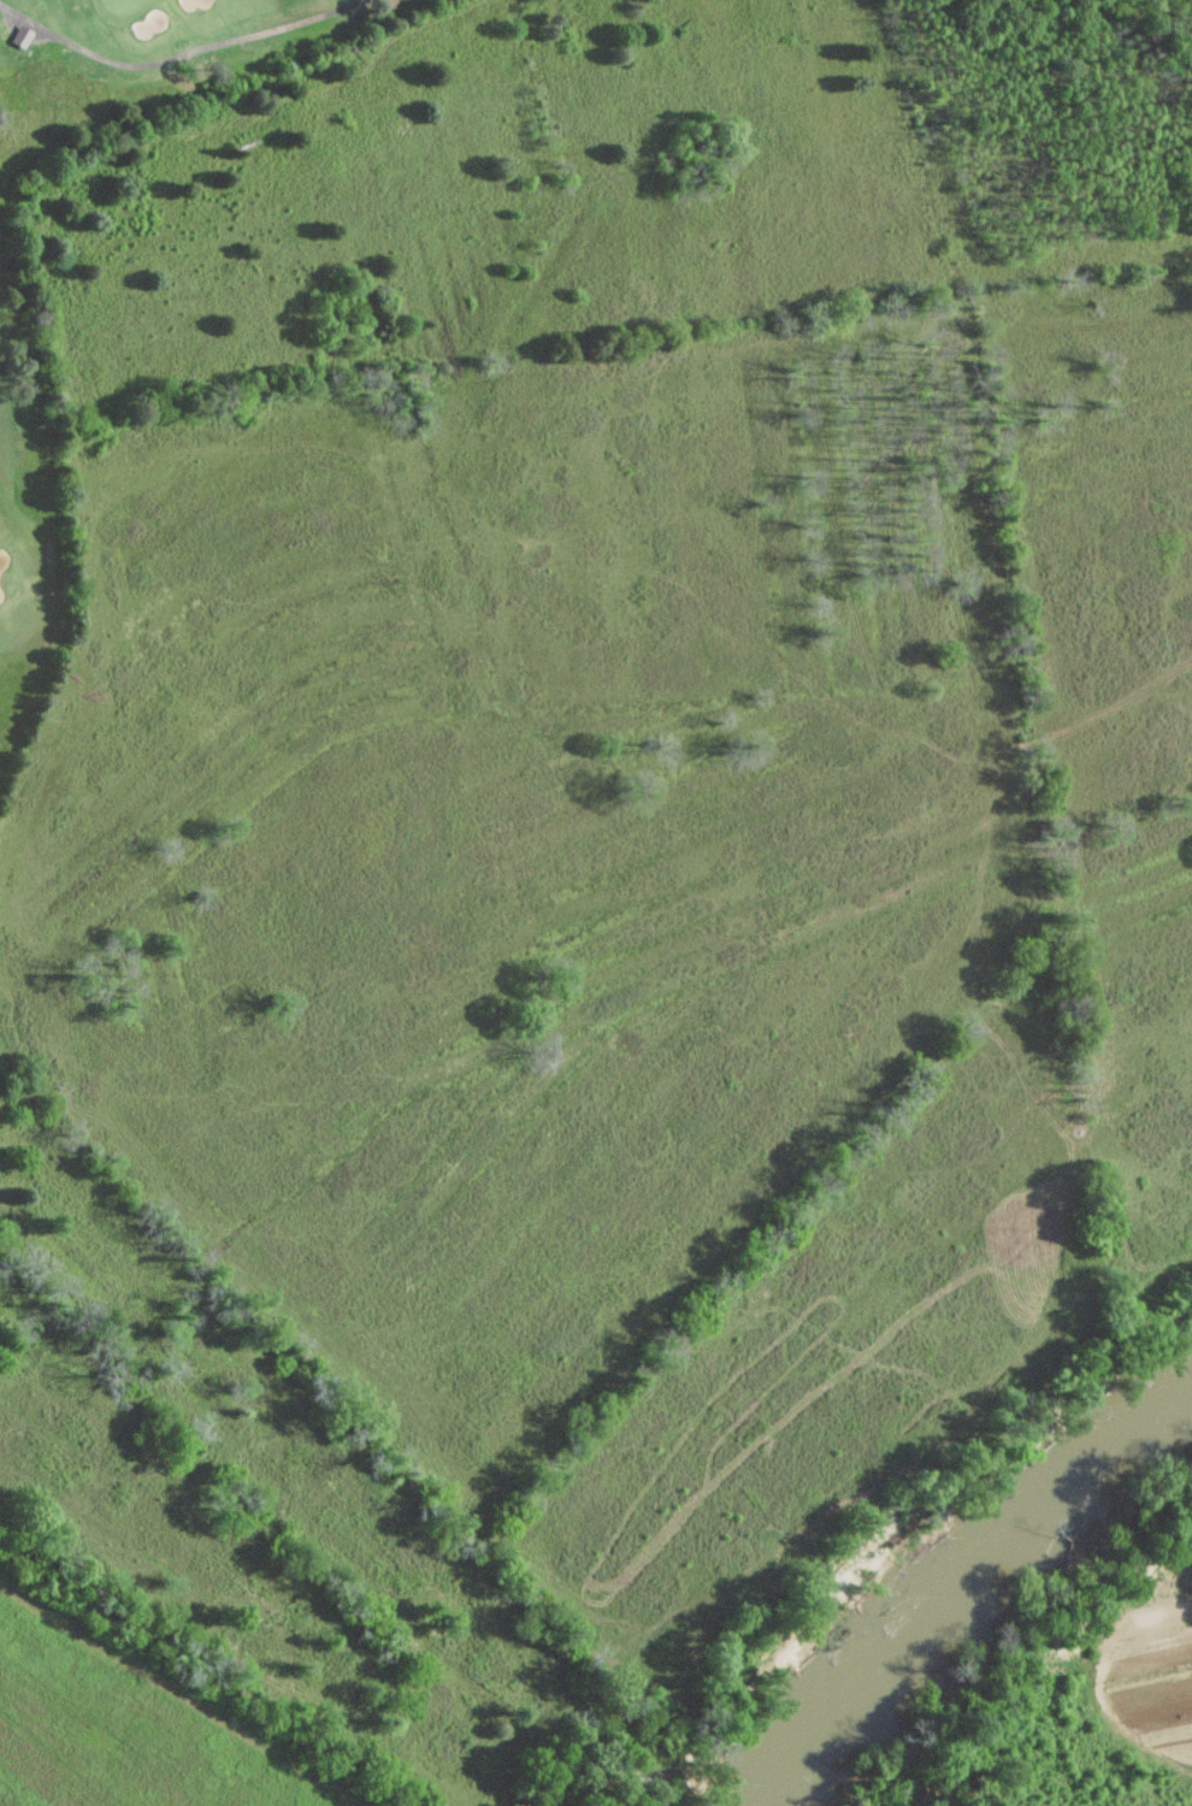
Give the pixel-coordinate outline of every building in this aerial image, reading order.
[(9,42),(23,48),(31,31),(17,24),(9,42)]
